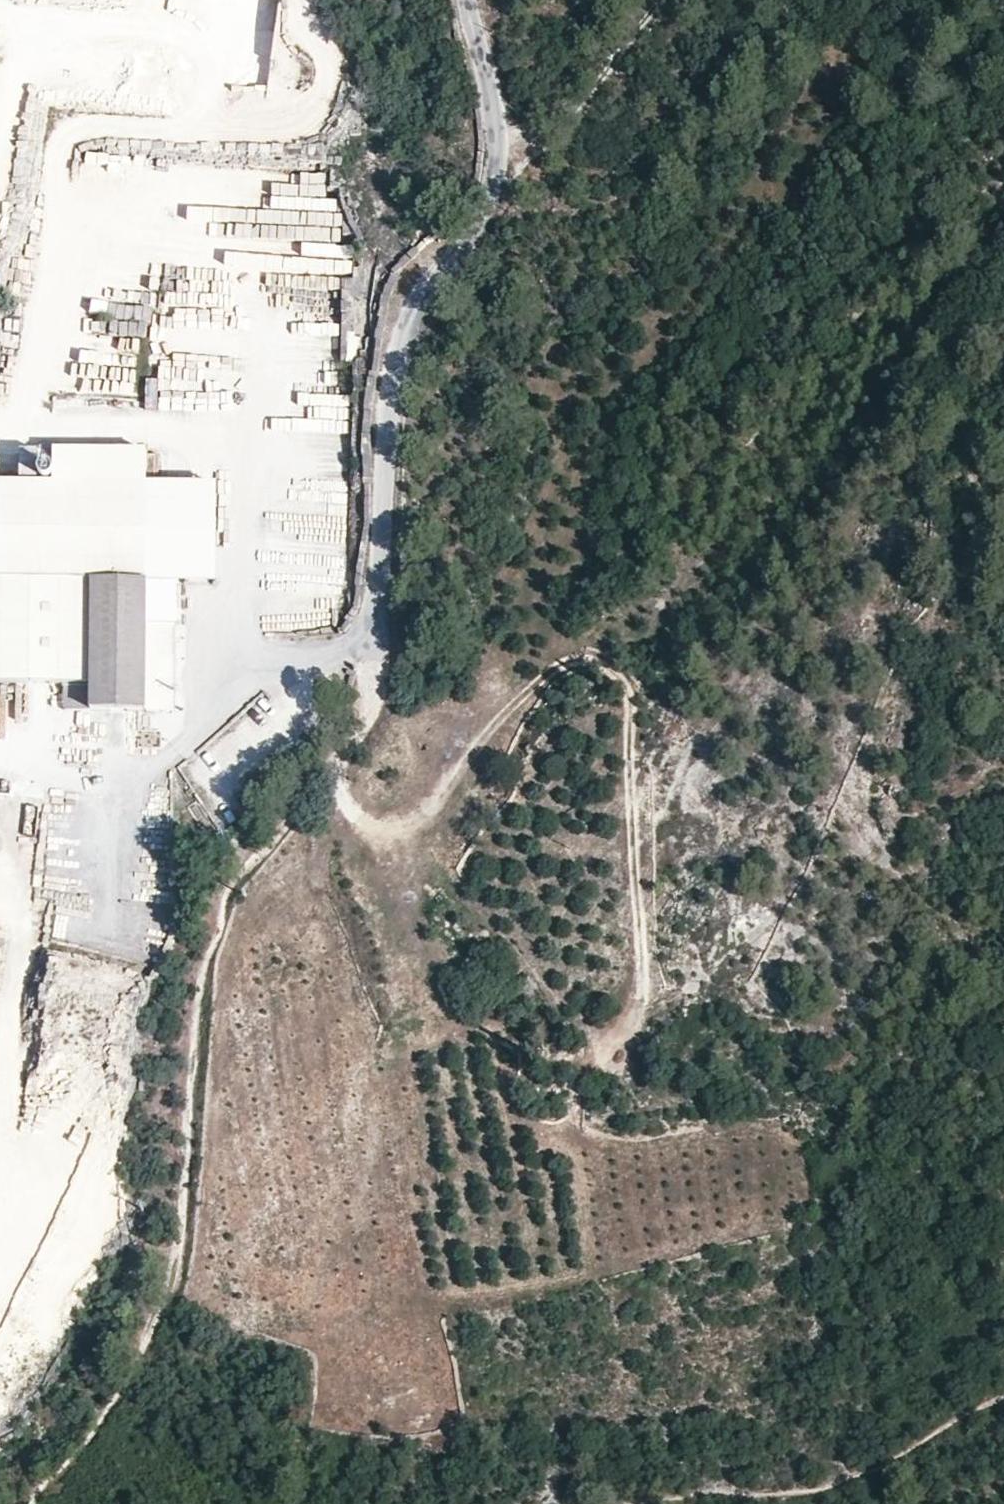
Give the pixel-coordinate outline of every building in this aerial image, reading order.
[(337,243),(336,219),(309,219),(310,244),(337,243)] [(349,254),(310,254),(310,275),(349,276),(349,254)] [(311,278),(311,361),(334,361),(334,278),(311,278)] [(76,393),(131,394),(131,368),(76,367),(76,393)] [(146,583),(216,583),(217,485),(148,484),(148,450),(53,449),(52,482),(0,482),(0,683),(66,684),(66,711),(144,712),(144,700),(153,700),(153,689),(143,689),(143,678),(171,678),(172,620),(145,620),(146,583)]
